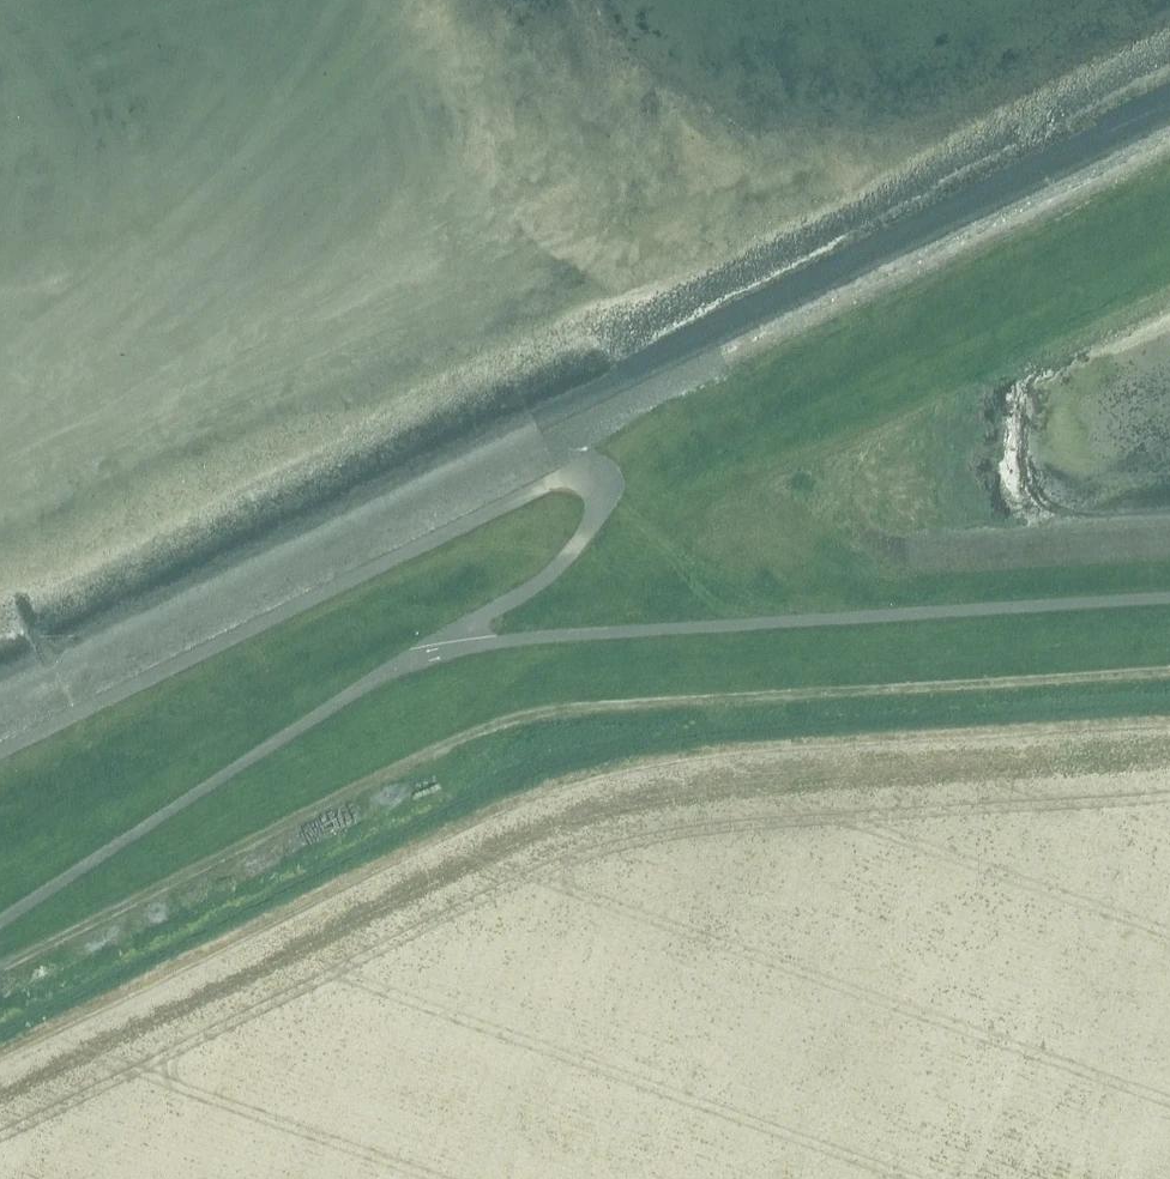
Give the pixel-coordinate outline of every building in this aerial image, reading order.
[(511,422),(534,423),(534,410),(512,409),(511,422)]
